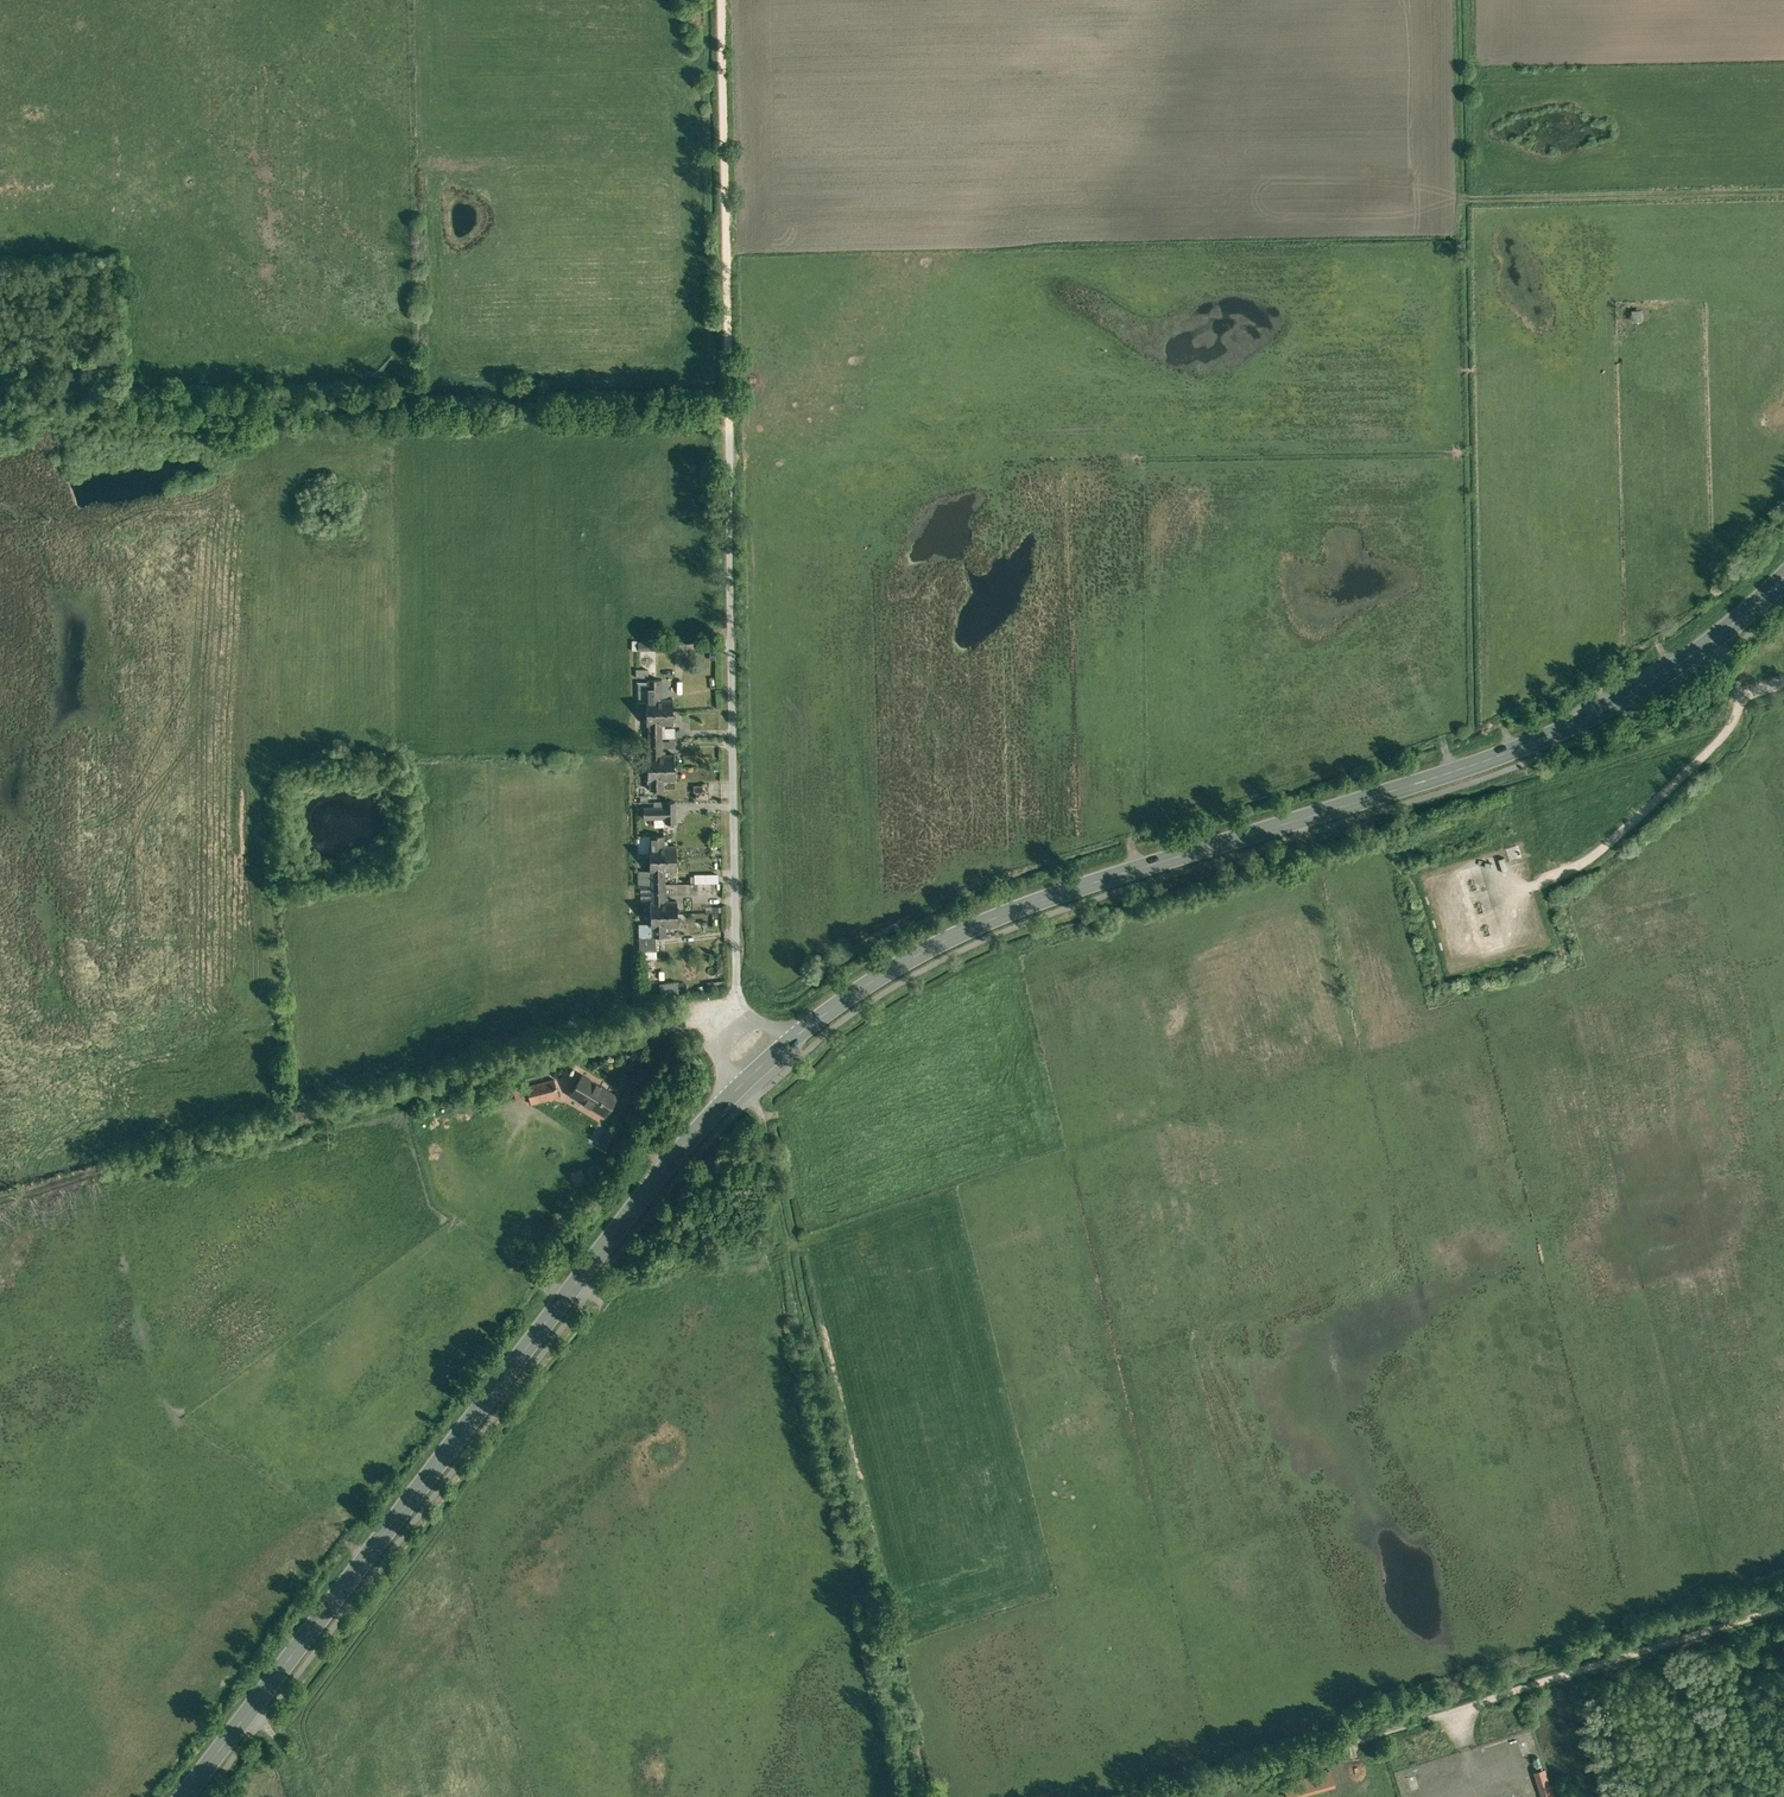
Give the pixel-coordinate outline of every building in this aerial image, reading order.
[(1629,310),(1629,321),(1640,321),(1640,310),(1629,310)] [(660,677),(650,677),(650,698),(647,698),(647,722),(651,722),(652,752),(648,752),(649,777),(651,777),(651,789),(664,789),(664,777),(673,777),(673,752),(662,752),(662,722),(674,721),(673,696),(660,697),(660,677)] [(707,786),(692,785),(692,796),(706,797),(707,786)] [(666,817),(666,824),(675,824),(674,800),(666,801),(666,806),(644,806),(645,817),(666,817)] [(663,833),(652,834),(653,846),(650,846),(650,870),(654,870),(654,900),(651,900),(652,926),(654,926),(654,937),(666,937),(666,925),(676,925),(676,900),(665,900),(665,870),(676,870),(676,845),(663,845),(663,833)] [(691,873),(690,882),(715,883),(715,874),(691,873)] [(656,1000),(663,1000),(663,996),(676,996),(676,981),(655,982),(656,1000)] [(568,1097),(602,1117),(612,1100),(578,1080),(568,1097)] [(555,1098),(551,1081),(525,1087),(529,1104),(555,1098)] [(1530,1771),(1539,1796),(1552,1796),(1542,1767),(1530,1771)]
